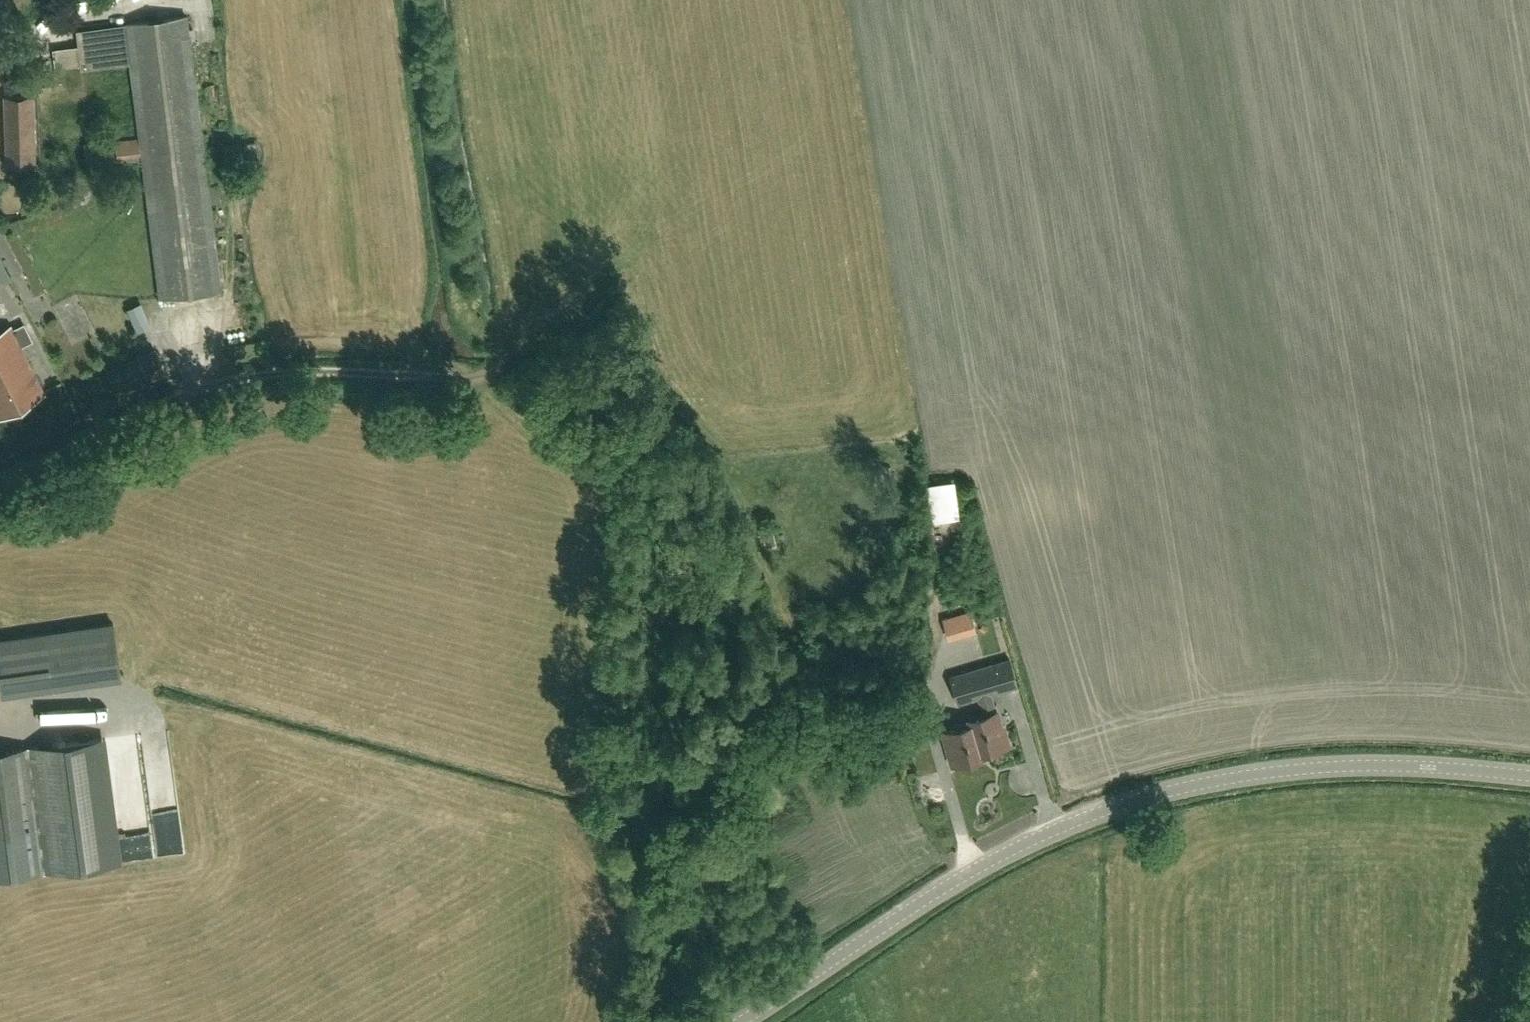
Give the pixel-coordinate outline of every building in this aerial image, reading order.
[(55,70),(83,66),(130,61),(159,296),(220,289),(187,17),(126,25),(126,27),(78,33),(80,45),(52,49),(55,70)] [(8,162),(34,161),(32,95),(6,96),(8,162)] [(82,154),(101,153),(100,137),(81,138),(82,154)] [(135,137),(114,138),(114,151),(135,150),(135,137)] [(253,140),(238,138),(237,151),(252,153),(253,140)] [(86,326),(85,307),(62,309),(63,328),(86,326)] [(31,340),(23,324),(14,329),(12,325),(0,331),(0,415),(46,392),(22,344),(31,340)] [(111,370),(122,393),(163,374),(153,351),(111,370)] [(952,480),(925,484),(931,521),(957,517),(952,480)] [(2,693),(121,676),(113,624),(0,640),(0,682),(2,693)] [(990,694),(1003,690),(1017,686),(1010,659),(949,676),(957,703),(977,697),(982,715),(967,719),(969,724),(942,732),(951,765),(987,754),(986,751),(1008,744),(1003,727),(1001,728),(996,711),(995,711),(990,694)] [(919,765),(936,762),(928,728),(912,732),(919,765)] [(118,860),(103,755),(107,755),(104,735),(29,746),(0,750),(0,876),(118,860)]
